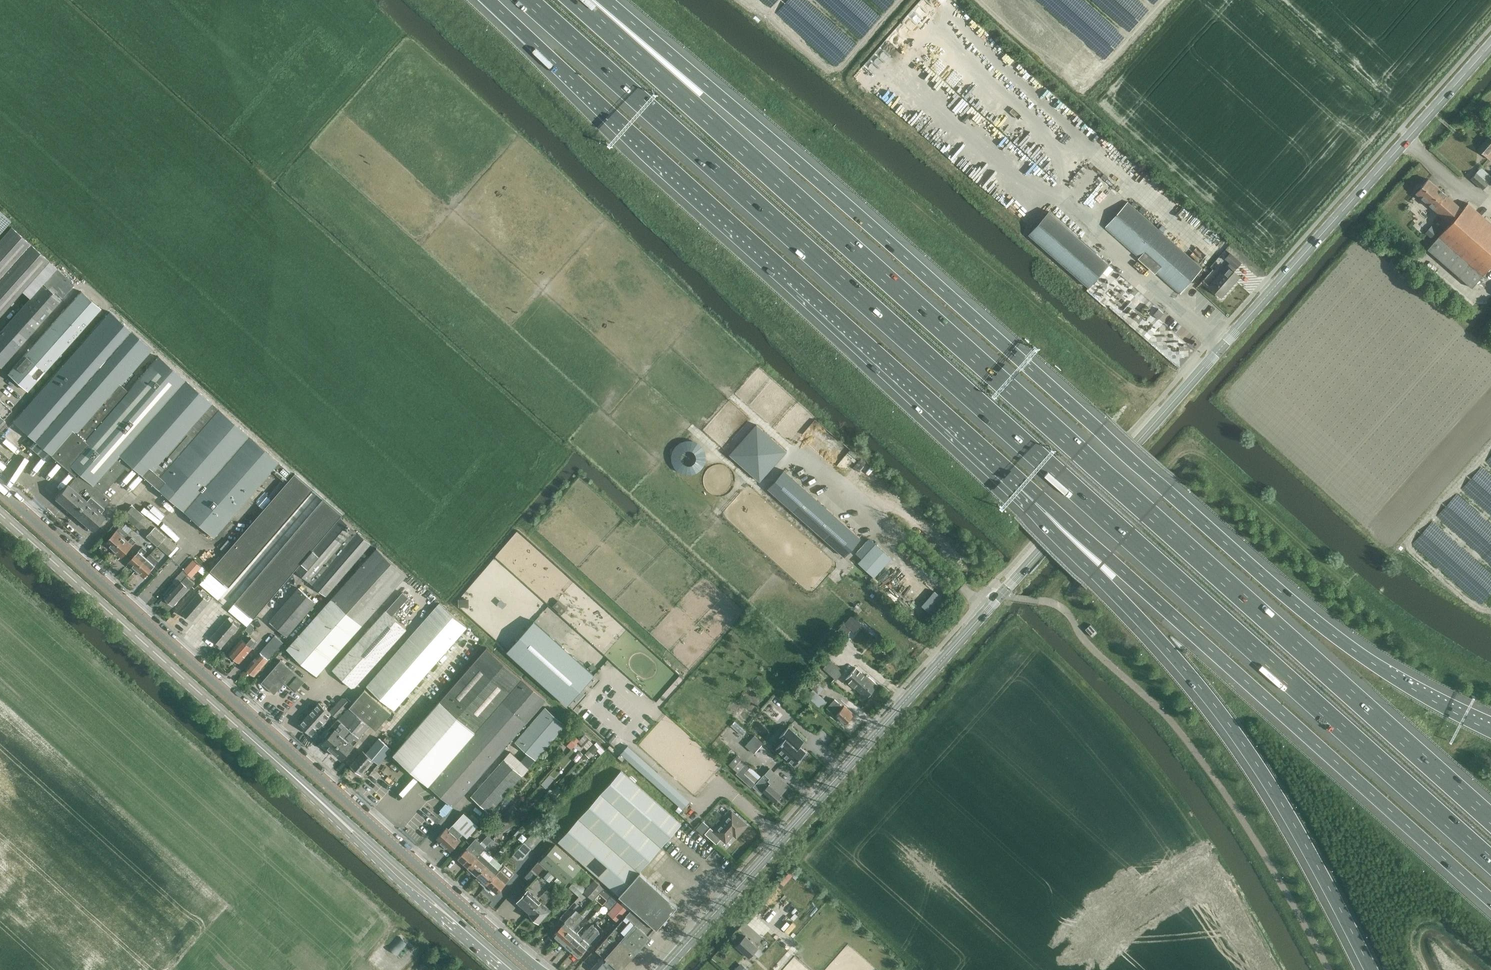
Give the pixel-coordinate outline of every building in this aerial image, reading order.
[(928,17),(939,0),(923,0),(917,10),(928,17)] [(1490,159),(1490,139),(1489,137),(1478,149),(1490,160),(1490,159)] [(1482,168),(1471,179),(1483,190),(1490,181),(1490,169),(1485,164),(1482,168)] [(1422,187),(1419,186),(1416,189),(1417,193),(1416,194),(1451,224),(1428,250),(1473,288),(1490,267),(1490,223),(1468,204),(1463,210),(1428,179),(1422,187)] [(1081,204),(1092,215),(1100,208),(1088,197),(1081,204)] [(1180,294),(1203,269),(1128,202),(1106,227),(1180,294)] [(1110,264),(1049,210),(1028,234),(1089,288),(1110,264)] [(11,221),(0,211),(0,233),(11,221)] [(0,240),(0,315),(48,260),(12,226),(0,240)] [(1240,277),(1234,271),(1241,262),(1230,252),(1225,258),(1230,263),(1210,287),(1222,297),(1240,277)] [(57,268),(43,283),(58,296),(59,295),(61,297),(74,284),(57,268)] [(61,299),(58,297),(43,283),(30,299),(0,332),(0,366),(1,367),(61,299)] [(27,390),(101,308),(81,291),(8,373),(27,390)] [(56,458),(121,384),(152,349),(109,312),(13,421),(56,458)] [(93,485),(185,379),(159,356),(129,391),(121,384),(56,458),(76,475),(68,485),(67,484),(55,498),(74,514),(97,488),(93,485)] [(153,484),(219,409),(211,402),(185,379),(93,485),(97,488),(74,514),(92,530),(105,516),(99,511),(110,499),(103,492),(129,463),(145,477),(153,484)] [(3,418),(11,409),(0,399),(0,422),(3,418)] [(219,409),(153,484),(213,537),(272,470),(276,473),(273,476),(280,482),(282,479),(285,482),(293,473),(219,409)] [(757,424),(730,454),(760,481),(787,451),(757,424)] [(706,441),(674,440),(673,471),(704,472),(706,441)] [(784,470),(768,488),(845,556),(861,538),(784,470)] [(294,474),(289,479),(308,496),(314,490),(295,473),(294,474)] [(289,479),(284,485),(303,502),(308,496),(289,479)] [(284,485),(279,491),(298,508),(303,502),(284,485)] [(279,491),(274,497),(293,514),(298,508),(279,491)] [(274,497),(268,503),(287,520),(293,514),(274,497)] [(323,498),(318,504),(337,521),(343,514),(323,498)] [(268,503),(263,509),(282,526),(287,520),(268,503)] [(131,504),(123,513),(124,515),(169,555),(170,555),(171,557),(180,547),(178,546),(178,545),(133,505),(131,504)] [(318,504),(313,510),(332,527),(337,521),(318,504)] [(263,509),(258,516),(277,532),(282,526),(263,509)] [(313,510),(308,517),(327,533),(332,527),(313,510)] [(258,516),(253,522),(272,538),(276,533),(277,532),(258,516)] [(316,547),(311,553),(306,559),(300,565),(296,570),(309,581),(310,580),(314,583),(313,584),(326,595),(353,564),(357,567),(370,552),(366,548),(371,543),(358,532),(357,533),(353,529),(354,528),(341,517),(337,522),(332,529),(327,535),(321,541),(316,547)] [(308,517),(303,523),(322,539),(327,533),(308,517)] [(253,522),(247,528),(266,544),(272,538),(253,522)] [(303,523),(297,529),(316,545),(322,539),(303,523)] [(106,542),(114,550),(129,533),(125,530),(120,527),(106,542)] [(247,528),(242,534),(261,550),(266,544),(247,528)] [(297,529),(292,535),(311,551),(316,545),(297,529)] [(129,533),(114,550),(122,557),(136,541),(132,537),(128,541),(125,538),(129,533)] [(242,534),(237,540),(256,556),(261,550),(242,534)] [(292,535),(287,541),(306,557),(311,551),(292,535)] [(862,558),(859,561),(874,576),(892,557),(871,536),(856,552),(862,558)] [(237,540),(232,546),(250,562),(256,556),(237,540)] [(283,545),(282,547),(301,563),(306,557),(287,541),(283,545)] [(232,546),(226,552),(245,568),(250,562),(232,546)] [(128,562),(136,570),(147,558),(143,555),(147,551),(142,547),(128,562)] [(282,547),(277,553),(296,570),(301,563),(282,547)] [(377,548),(308,625),(307,627),(304,624),(291,640),(293,641),(287,648),(317,675),(407,575),(377,548)] [(226,552),(221,558),(240,574),(245,568),(226,552)] [(277,553),(272,559),(290,576),(296,570),(277,553)] [(147,558),(136,570),(144,577),(158,561),(154,557),(151,561),(147,558)] [(221,558),(216,564),(235,580),(240,574),(221,558)] [(272,559),(266,565),(285,582),(290,576),(272,559)] [(191,575),(198,566),(193,561),(185,570),(191,575)] [(215,564),(210,570),(229,587),(235,580),(216,564),(215,564)] [(266,565),(261,571),(280,588),(285,582),(266,565)] [(261,571),(256,577),(275,594),(280,588),(261,571)] [(256,577),(251,584),(270,600),(275,594),(256,577)] [(174,605),(192,585),(184,578),(179,585),(177,583),(165,597),(174,605)] [(251,584),(246,590),(264,606),(270,600),(251,584)] [(270,621),(288,636),(291,640),(304,624),(301,621),(317,603),(299,587),(270,621)] [(209,602),(213,597),(210,595),(203,589),(182,612),(193,622),(209,602)] [(934,614),(946,600),(935,589),(922,603),(934,614)] [(246,590),(240,596),(259,612),(264,606),(246,590)] [(392,617),(409,597),(403,592),(386,611),(385,610),(333,670),(339,675),(337,678),(345,685),(347,683),(351,687),(355,687),(406,629),(392,617)] [(240,596),(235,602),(254,618),(259,612),(240,596)] [(558,600),(553,604),(562,613),(567,608),(558,600)] [(367,685),(375,693),(395,710),(467,627),(439,603),(367,685)] [(221,647),(238,627),(235,624),(237,622),(234,619),(232,622),(228,618),(211,638),(221,647)] [(534,621),(508,650),(568,704),(595,675),(534,621)] [(255,625),(251,622),(245,629),(249,632),(253,632),(255,630),(255,625)] [(1096,633),(1096,634),(1099,632),(1091,623),(1084,629),(1092,637),(1095,635),(1094,634),(1096,633)] [(255,675),(283,642),(275,635),(247,668),(255,675)] [(240,661),(257,642),(251,637),(246,643),(242,639),(230,653),(240,661)] [(394,753),(454,805),(547,699),(487,647),(394,753)] [(826,665),(823,668),(836,679),(844,671),(831,659),(830,660),(828,659),(824,663),(826,665)] [(262,683),(274,693),(275,694),(285,683),(296,692),(306,681),(282,660),(262,683)] [(846,679),(862,693),(866,697),(878,685),(867,675),(865,677),(856,668),(846,679)] [(806,684),(813,689),(819,695),(824,689),(818,684),(822,678),(816,673),(806,684)] [(364,689),(349,707),(369,725),(376,731),(392,713),(364,689)] [(819,695),(813,689),(807,695),(821,708),(827,701),(819,695)] [(320,702),(308,715),(300,724),(312,734),(332,713),(337,719),(338,718),(351,702),(345,697),(343,698),(330,712),(320,702)] [(845,724),(854,715),(844,706),(843,707),(834,700),(827,708),(845,724)] [(333,731),(323,742),(333,750),(343,758),(361,738),(359,736),(369,725),(349,707),(339,718),(338,718),(337,719),(329,728),(333,731)] [(535,758),(565,724),(545,707),(515,741),(535,758)] [(646,724),(638,732),(643,736),(651,728),(646,724)] [(783,740),(776,748),(795,765),(806,752),(800,746),(801,745),(804,742),(804,741),(789,727),(779,737),(783,740)] [(580,740),(588,748),(594,741),(586,733),(580,740)] [(567,742),(571,747),(580,740),(576,734),(567,742)] [(754,753),(763,743),(754,735),(746,745),(754,753)] [(379,764),(392,749),(379,739),(366,754),(363,751),(351,765),(361,774),(374,760),(379,764)] [(598,757),(606,749),(597,740),(589,748),(598,757)] [(716,740),(709,748),(713,752),(720,744),(716,740)] [(628,745),(621,753),(651,780),(658,772),(628,745)] [(729,764),(738,772),(736,773),(751,787),(761,775),(746,762),(737,755),(729,764)] [(471,796),(490,813),(523,775),(504,758),(471,796)] [(789,786),(770,768),(765,774),(765,773),(762,776),(762,777),(754,786),(761,793),(763,791),(775,802),(789,786)] [(559,841),(619,895),(633,907),(630,911),(633,914),(637,918),(654,932),(657,928),(678,905),(640,871),(682,824),(621,770),(559,841)] [(661,778),(656,783),(679,804),(684,799),(661,778)] [(516,811),(511,807),(500,819),(505,824),(516,811)] [(747,824),(732,811),(714,830),(710,827),(705,833),(717,844),(722,838),(726,842),(737,830),(740,832),(747,824)] [(479,825),(464,812),(453,825),(457,829),(467,838),(479,825)] [(699,816),(693,823),(704,832),(710,826),(699,816)] [(442,844),(444,845),(457,830),(453,825),(449,830),(446,827),(436,839),(439,840),(438,842),(440,845),(442,844)] [(457,830),(444,845),(445,846),(444,848),(447,850),(449,849),(451,851),(461,840),(459,838),(462,834),(457,830)] [(467,848),(458,858),(468,867),(493,839),(488,834),(481,842),(476,838),(471,844),(467,848)] [(493,839),(468,867),(478,875),(494,857),(493,857),(487,852),(496,841),(493,839)] [(525,842),(513,855),(520,862),(532,848),(525,842)] [(546,889),(547,888),(554,881),(562,888),(581,867),(555,843),(540,860),(539,860),(525,876),(531,882),(525,888),(528,890),(518,902),(530,913),(541,902),(541,901),(549,892),(546,889)] [(494,857),(478,875),(488,884),(509,860),(506,858),(502,864),(494,857)] [(509,860),(488,884),(498,893),(510,879),(511,878),(510,877),(512,874),(508,870),(513,865),(509,860)] [(604,888),(593,878),(587,885),(588,886),(586,888),(583,891),(593,900),(600,893),(604,888)] [(577,879),(570,887),(579,896),(583,891),(586,888),(577,879)] [(541,902),(530,913),(530,914),(540,923),(550,910),(544,905),(554,894),(547,888),(546,889),(549,892),(541,901),(541,902)] [(604,888),(600,893),(608,899),(612,895),(604,888)] [(608,899),(605,902),(611,908),(618,901),(612,895),(608,899)] [(611,908),(607,912),(619,923),(630,911),(618,901),(611,908)] [(650,937),(654,932),(637,918),(633,914),(630,911),(619,923),(596,950),(603,956),(591,969),(593,969),(620,969),(650,937)] [(554,935),(560,941),(571,928),(570,927),(581,914),(578,912),(573,918),(571,916),(554,935)] [(571,928),(560,941),(566,946),(578,933),(574,929),(585,918),(581,914),(570,927),(571,928)] [(583,939),(572,951),(578,957),(596,937),(598,935),(604,928),(605,924),(601,921),(596,927),(584,940),(583,939)] [(578,933),(566,946),(572,951),(583,939),(584,940),(596,927),(592,924),(582,936),(578,933)] [(401,936),(390,948),(401,959),(412,947),(401,936)] [(749,958),(759,948),(746,936),(736,946),(749,958)] [(736,969),(748,969),(749,968),(741,961),(734,968),(736,969)]
